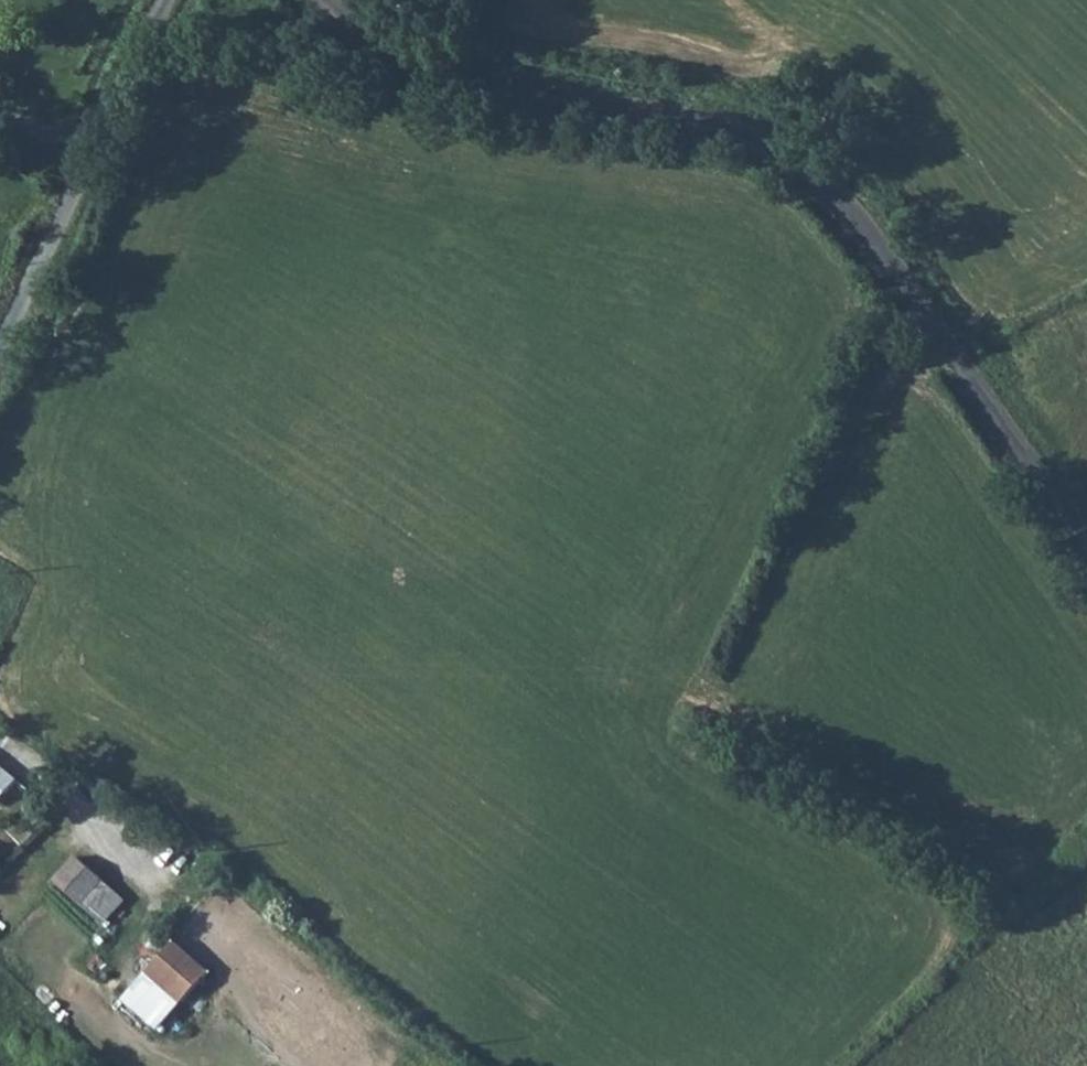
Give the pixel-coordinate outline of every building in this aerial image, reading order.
[(83,908),(103,884),(79,863),(57,886),(83,908)] [(218,979),(182,945),(156,974),(192,1007),(218,979)]
